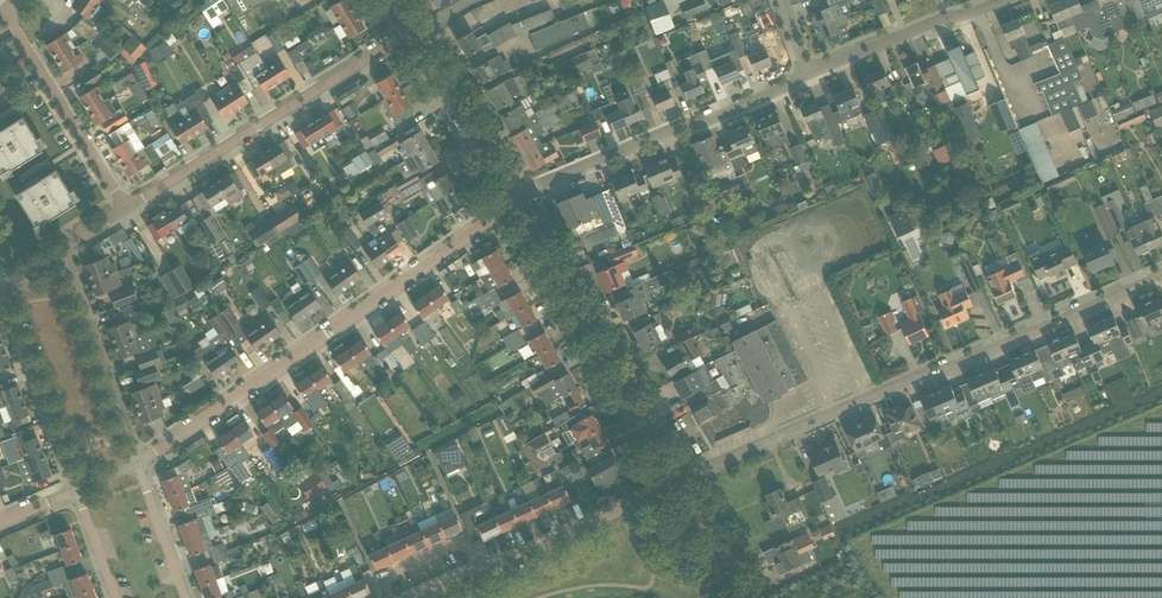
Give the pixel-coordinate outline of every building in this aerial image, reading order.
[(87,18),(98,3),(93,0),(79,0),(73,8),(87,18)] [(132,9),(136,3),(132,0),(122,0),(132,9)] [(199,7),(202,11),(213,28),(221,23),(217,16),(229,9),(223,0),(206,0),(205,1),(205,2),(199,7)] [(241,16),(268,0),(231,0),(241,16)] [(340,22),(355,14),(347,0),(342,0),(330,7),(340,22)] [(621,2),(623,9),(631,6),(628,0),(627,0),(621,2)] [(816,28),(846,16),(846,15),(845,16),(839,3),(848,0),(828,0),(826,1),(829,8),(811,15),(816,28)] [(878,16),(888,12),(883,1),(882,0),(874,0),(872,1),(878,16)] [(1063,1),(1073,25),(1077,32),(1089,27),(1093,36),(1104,41),(1106,40),(1105,37),(1096,17),(1094,13),(1086,17),(1081,6),(1078,0),(1064,0),(1063,1)] [(1105,13),(1096,17),(1105,37),(1111,34),(1109,28),(1123,22),(1114,0),(1099,0),(1105,13)] [(1123,22),(1124,21),(1131,18),(1125,5),(1128,3),(1127,0),(1114,0),(1123,22)] [(1132,2),(1141,27),(1149,23),(1150,23),(1147,15),(1146,16),(1139,0),(1131,0),(1132,2)] [(1147,15),(1155,12),(1153,6),(1161,2),(1161,0),(1140,0),(1147,15)] [(185,15),(194,8),(189,1),(180,8),(185,15)] [(662,1),(645,8),(655,34),(673,27),(662,1)] [(1050,6),(1060,30),(1073,25),(1063,1),(1050,6)] [(681,10),(683,19),(707,13),(704,4),(681,10)] [(193,20),(201,24),(205,16),(196,12),(193,20)] [(557,23),(529,34),(530,36),(536,50),(573,35),(573,33),(589,26),(583,12),(557,23)] [(642,12),(637,14),(639,19),(643,28),(648,39),(654,37),(644,17),(642,12)] [(340,22),(349,38),(364,29),(363,27),(355,14),(340,22)] [(718,14),(709,17),(714,33),(724,30),(718,14)] [(1021,18),(1024,25),(1033,21),(1030,14),(1021,18)] [(827,38),(831,46),(844,41),(838,27),(849,23),(846,16),(816,28),(821,40),(827,38)] [(1016,48),(1021,61),(1034,56),(1025,34),(1026,34),(1019,19),(1002,26),(1012,50),(1016,48)] [(81,20),(73,27),(90,39),(100,33),(96,30),(81,20)] [(510,22),(487,36),(495,48),(516,35),(517,34),(512,25),(511,25),(510,22)] [(736,50),(740,57),(747,54),(737,31),(735,32),(731,24),(727,26),(736,50)] [(170,32),(163,38),(169,45),(176,40),(170,32)] [(457,40),(467,57),(491,43),(485,33),(475,39),(470,32),(457,40)] [(47,46),(55,59),(70,50),(71,50),(72,50),(75,48),(66,33),(60,37),(58,34),(49,39),(51,43),(47,46)] [(268,37),(278,53),(284,49),(274,33),(268,37)] [(290,33),(282,38),(287,48),(296,44),(290,33)] [(663,34),(655,38),(658,47),(667,43),(663,34)] [(756,54),(748,57),(754,70),(770,64),(765,51),(768,49),(762,34),(751,38),(749,39),(756,54)] [(120,47),(118,51),(120,53),(131,66),(146,47),(145,46),(132,35),(121,48),(120,47)] [(1039,40),(1038,43),(1041,48),(1048,45),(1045,38),(1039,40)] [(1049,45),(1075,107),(1077,107),(1077,106),(1084,104),(1083,103),(1089,100),(1080,80),(1082,79),(1076,66),(1064,39),(1049,45)] [(165,41),(147,49),(154,63),(171,55),(165,41)] [(101,51),(100,51),(110,61),(111,61),(120,53),(118,51),(110,43),(109,42),(101,51)] [(304,42),(296,47),(300,52),(307,48),(304,42)] [(1043,91),(1053,116),(1061,112),(1062,113),(1075,107),(1049,45),(1048,46),(1060,74),(1046,79),(1035,83),(1039,93),(1043,91)] [(952,61),(938,67),(944,79),(957,73),(966,92),(978,86),(975,80),(985,76),(974,52),(965,56),(961,46),(948,51),(952,61)] [(548,65),(557,82),(581,71),(599,62),(600,62),(604,60),(603,57),(599,59),(595,48),(586,52),(559,64),(558,61),(548,65)] [(289,53),(296,64),(302,59),(295,49),(289,53)] [(55,59),(64,73),(84,61),(80,54),(76,56),(72,50),(71,50),(70,50),(55,59)] [(697,54),(702,65),(704,71),(712,68),(713,70),(715,70),(721,84),(738,77),(736,73),(743,70),(735,50),(728,53),(719,57),(710,60),(706,50),(705,50),(697,54)] [(237,65),(236,66),(244,79),(253,74),(264,92),(277,84),(268,69),(262,60),(257,52),(257,53),(245,60),(237,65)] [(120,55),(115,58),(119,65),(124,61),(120,55)] [(268,69),(277,84),(290,76),(277,56),(272,59),(275,65),(268,69)] [(494,58),(474,69),(482,83),(496,76),(496,77),(512,69),(506,59),(497,65),(494,58)] [(226,61),(224,62),(228,70),(234,66),(230,59),(226,61)] [(602,62),(605,71),(614,68),(610,59),(602,62)] [(665,62),(671,77),(678,74),(673,59),(665,62)] [(134,67),(145,90),(157,84),(146,61),(134,67)] [(641,84),(640,85),(642,91),(643,91),(646,97),(653,94),(651,91),(653,90),(645,71),(641,61),(632,65),(637,75),(641,84)] [(681,86),(686,99),(703,92),(699,84),(707,80),(700,62),(682,69),(683,72),(682,72),(687,83),(681,86)] [(931,89),(938,106),(951,100),(940,76),(935,65),(922,71),(918,62),(905,68),(910,79),(914,88),(922,84),(924,88),(929,90),(931,89)] [(235,78),(239,83),(244,79),(236,66),(228,71),(233,79),(235,78)] [(866,76),(879,105),(888,100),(883,89),(891,85),(883,68),(866,76)] [(83,79),(88,87),(103,78),(98,70),(83,79)] [(381,101),(382,102),(400,90),(391,74),(376,83),(385,99),(381,101)] [(500,83),(486,91),(497,110),(500,108),(511,102),(513,103),(523,97),(512,79),(512,77),(500,83)] [(652,97),(658,111),(673,105),(667,90),(673,87),(669,78),(656,84),(660,93),(652,97)] [(609,103),(598,108),(602,118),(607,116),(608,119),(613,130),(626,125),(614,95),(613,95),(609,85),(606,79),(600,82),(603,88),(607,98),(609,103)] [(232,90),(225,94),(235,110),(248,102),(235,82),(230,86),(232,90)] [(138,83),(129,88),(134,96),(143,91),(138,83)] [(98,85),(79,97),(88,111),(103,101),(99,94),(102,92),(98,85)] [(836,118),(837,120),(839,123),(840,126),(841,126),(840,125),(841,122),(863,113),(859,105),(860,105),(854,89),(835,97),(841,110),(834,113),(836,118)] [(210,98),(223,118),(235,110),(223,90),(210,98)] [(401,90),(382,102),(391,117),(392,117),(396,125),(413,115),(408,107),(410,106),(401,90)] [(642,91),(633,95),(639,107),(641,112),(642,111),(649,108),(650,108),(646,97),(643,91),(642,91)] [(347,92),(337,98),(341,105),(352,98),(347,92)] [(195,93),(175,106),(184,121),(194,136),(207,128),(205,126),(213,121),(195,93)] [(511,102),(500,108),(504,114),(501,116),(509,131),(510,130),(512,134),(513,135),(531,125),(523,112),(531,108),(534,100),(530,93),(523,97),(513,103),(511,102)] [(556,101),(535,113),(539,122),(557,112),(561,110),(579,104),(573,93),(556,101)] [(614,95),(626,125),(640,119),(630,97),(623,100),(620,93),(614,95)] [(1155,94),(1148,97),(1151,106),(1158,103),(1155,94)] [(1099,97),(1103,109),(1109,106),(1104,95),(1099,97)] [(103,101),(88,111),(96,125),(100,122),(107,133),(128,120),(121,108),(116,112),(107,99),(103,101)] [(1004,131),(1016,126),(1005,99),(993,104),(1004,131)] [(1092,101),(1079,106),(1085,120),(1097,114),(1092,101)] [(967,140),(979,136),(969,102),(957,105),(967,140)] [(1111,111),(1116,122),(1128,117),(1127,116),(1135,113),(1131,102),(1111,111)] [(812,130),(816,141),(824,138),(817,119),(824,117),(818,104),(802,110),(811,130),(812,130)] [(343,109),(342,109),(349,120),(350,120),(351,119),(353,117),(355,116),(348,106),(343,109)] [(1150,111),(1154,120),(1161,117),(1161,106),(1150,111)] [(15,110),(13,107),(0,115),(0,120),(15,110)] [(1062,113),(1070,133),(1081,128),(1082,130),(1085,129),(1075,107),(1062,113)] [(873,111),(865,115),(872,132),(874,131),(875,133),(880,145),(892,140),(879,110),(876,112),(874,112),(873,111)] [(145,114),(152,126),(158,122),(151,111),(145,114)] [(332,111),(314,122),(323,136),(328,143),(330,148),(349,137),(341,125),(332,111)] [(539,122),(541,127),(551,121),(553,125),(562,120),(561,120),(557,112),(539,122)] [(765,140),(769,150),(789,141),(788,138),(777,112),(757,121),(762,131),(765,140)] [(1147,118),(1145,113),(1119,124),(1121,129),(1147,118)] [(1,174),(9,169),(10,171),(42,151),(35,140),(36,140),(22,117),(0,131),(0,172),(1,174)] [(836,118),(826,123),(832,138),(842,134),(836,118)] [(168,123),(181,144),(194,136),(184,121),(177,125),(174,120),(168,123)] [(513,135),(512,136),(523,155),(539,146),(533,136),(543,130),(541,127),(539,122),(538,121),(531,125),(513,135)] [(314,122),(295,134),(304,148),(310,144),(314,151),(328,143),(323,136),(314,122)] [(579,128),(585,142),(600,136),(595,122),(579,128)] [(127,123),(108,135),(116,147),(111,149),(120,163),(136,153),(143,148),(127,123)] [(724,145),(735,171),(746,166),(742,156),(744,154),(742,148),(743,147),(747,156),(759,151),(755,142),(752,135),(748,125),(728,133),(731,141),(724,144),(724,145)] [(366,136),(360,140),(367,153),(374,149),(389,140),(384,131),(369,140),(366,136)] [(401,148),(398,150),(404,161),(428,146),(420,132),(405,140),(408,144),(401,148)] [(155,141),(151,143),(155,150),(155,149),(162,158),(165,163),(166,166),(177,158),(182,155),(177,147),(171,139),(168,133),(160,137),(155,141)] [(1034,138),(1024,142),(1042,184),(1060,176),(1043,135),(1035,138),(1034,138)] [(718,188),(722,198),(742,189),(735,171),(724,145),(719,147),(721,152),(720,153),(713,136),(694,144),(705,170),(701,172),(704,178),(707,176),(713,179),(717,177),(721,179),(726,177),(730,179),(731,183),(718,188)] [(374,149),(367,153),(375,165),(382,161),(379,156),(399,145),(394,137),(389,140),(374,149)] [(920,144),(929,165),(938,162),(928,140),(920,144)] [(928,140),(938,162),(950,157),(945,146),(934,151),(929,140),(928,140)] [(283,141),(265,153),(279,175),(292,167),(287,159),(292,155),(283,141)] [(523,155),(532,171),(558,156),(553,147),(550,148),(546,142),(542,144),(539,146),(523,155)] [(800,145),(791,149),(798,165),(799,165),(807,162),(800,145)] [(428,146),(404,161),(411,171),(421,165),(423,170),(427,168),(437,161),(428,146)] [(365,151),(351,160),(359,172),(373,163),(365,151)] [(120,163),(129,177),(148,164),(144,158),(140,160),(136,153),(120,163)] [(246,165),(255,179),(273,167),(265,153),(246,165)] [(1115,163),(1121,160),(1118,153),(1112,156),(1115,163)] [(561,156),(554,160),(558,168),(566,163),(561,156)] [(650,178),(654,188),(683,176),(681,172),(676,161),(670,164),(667,158),(655,163),(654,162),(646,165),(647,166),(645,167),(650,178)] [(20,177),(22,180),(49,163),(47,160),(20,177)] [(310,170),(315,178),(321,174),(316,166),(310,170)] [(15,196),(35,227),(42,222),(43,224),(75,204),(68,194),(69,193),(55,170),(32,185),(31,182),(25,185),(27,188),(15,196)] [(234,172),(215,184),(224,198),(228,204),(237,198),(242,196),(238,189),(243,186),(234,172)] [(405,178),(394,184),(395,186),(398,192),(399,192),(419,180),(416,174),(414,172),(405,178)] [(434,181),(444,197),(459,188),(449,172),(434,181)] [(866,177),(864,178),(866,181),(867,184),(872,194),(874,193),(883,188),(875,172),(866,177)] [(616,191),(621,202),(629,199),(628,197),(640,192),(642,196),(650,192),(644,176),(637,179),(634,173),(621,178),(620,176),(612,180),(616,191)] [(1077,180),(1074,173),(1046,185),(1049,191),(1077,180)] [(419,180),(399,192),(404,201),(425,189),(420,180),(419,180)] [(286,186),(285,186),(291,195),(292,196),(300,191),(293,181),(286,186)] [(742,183),(741,183),(744,190),(750,187),(748,182),(745,181),(743,182),(742,183)] [(833,181),(824,184),(828,194),(836,190),(833,181)] [(212,205),(224,198),(215,184),(197,195),(206,209),(212,205)] [(285,186),(281,189),(287,197),(291,195),(285,186)] [(395,186),(388,189),(392,195),(392,196),(398,192),(395,186)] [(436,201),(445,217),(468,204),(459,188),(444,197),(436,201)] [(583,233),(589,248),(620,235),(628,231),(610,189),(602,193),(603,196),(596,199),(594,196),(586,199),(583,193),(569,199),(568,197),(556,202),(568,230),(572,228),(575,236),(583,233)] [(904,192),(898,194),(900,200),(906,197),(904,192)] [(941,203),(949,211),(956,203),(948,196),(941,203)] [(661,216),(671,212),(664,197),(655,200),(661,216)] [(1001,206),(1004,213),(1022,205),(1019,197),(1001,206)] [(1107,202),(1118,229),(1128,225),(1117,198),(1107,202)] [(1154,198),(1144,203),(1150,217),(1151,217),(1154,216),(1161,213),(1154,198)] [(806,201),(798,204),(800,210),(808,207),(806,201)] [(379,202),(359,214),(366,226),(386,214),(379,202)] [(184,203),(166,214),(175,229),(176,228),(180,235),(196,225),(192,218),(193,217),(184,203)] [(1095,208),(1109,239),(1118,235),(1104,204),(1095,208)] [(272,220),(279,232),(302,217),(295,205),(272,220)] [(906,208),(888,216),(896,234),(914,226),(906,208)] [(997,209),(988,213),(992,222),(1001,218),(997,209)] [(317,211),(309,218),(313,224),(321,218),(317,211)] [(147,226),(156,240),(175,229),(166,214),(147,226)] [(214,235),(219,242),(225,238),(220,231),(211,215),(204,219),(214,235)] [(677,218),(674,219),(678,226),(685,223),(682,216),(678,217),(677,218)] [(406,219),(396,225),(407,241),(417,234),(407,218),(406,219)] [(1141,221),(1153,249),(1161,244),(1161,233),(1161,231),(1160,227),(1159,228),(1156,221),(1151,224),(1148,218),(1141,221)] [(290,227),(281,233),(284,237),(293,232),(305,224),(302,219),(290,227)] [(203,220),(197,224),(209,244),(206,246),(214,259),(217,257),(224,253),(222,250),(203,220)] [(256,247),(279,232),(272,220),(248,235),(256,247)] [(1132,241),(1138,255),(1153,249),(1141,221),(1140,220),(1132,223),(1130,228),(1127,229),(1133,240),(1132,241)] [(375,239),(389,259),(401,250),(387,231),(382,235),(377,227),(370,232),(375,239)] [(342,233),(355,250),(361,245),(349,228),(342,233)] [(942,233),(940,242),(954,245),(955,236),(949,230),(942,233)] [(633,234),(636,244),(644,242),(642,232),(633,234)] [(122,243),(136,265),(143,260),(130,238),(122,243)] [(363,248),(376,267),(389,259),(375,239),(363,248)] [(1084,252),(1092,272),(1114,263),(1112,258),(1117,256),(1113,248),(1113,249),(1109,251),(1105,242),(1084,252)] [(91,248),(94,252),(99,249),(96,244),(91,248)] [(700,246),(699,250),(701,253),(705,254),(708,252),(709,248),(707,245),(703,244),(700,246)] [(607,257),(611,264),(638,253),(635,245),(607,257)] [(1030,259),(1040,279),(1049,274),(1050,275),(1056,273),(1058,278),(1068,273),(1065,268),(1077,263),(1069,245),(1043,257),(1041,254),(1030,259)] [(482,258),(490,273),(504,265),(495,250),(482,258)] [(720,254),(725,267),(736,263),(731,250),(720,254)] [(987,277),(999,305),(1017,297),(1010,281),(1015,279),(1017,283),(1030,278),(1019,251),(1005,257),(1010,268),(987,277)] [(233,254),(227,257),(230,262),(236,259),(233,254)] [(302,262),(313,279),(322,273),(310,256),(302,262)] [(85,265),(90,281),(107,274),(117,271),(114,262),(108,264),(106,258),(85,265)] [(248,258),(242,263),(249,272),(255,267),(248,258)] [(969,259),(960,263),(973,293),(983,288),(970,258),(969,259)] [(338,272),(348,287),(361,278),(347,259),(342,262),(345,267),(338,272)] [(472,264),(476,271),(482,268),(478,261),(472,264)] [(302,262),(294,268),(299,276),(295,279),(302,290),(307,287),(305,284),(313,279),(302,262)] [(599,273),(607,292),(625,284),(620,272),(627,269),(625,262),(599,273)] [(160,277),(174,299),(193,287),(180,265),(160,277)] [(489,292),(479,298),(482,304),(498,295),(495,289),(512,279),(504,265),(490,273),(481,278),(489,292)] [(322,276),(336,295),(348,287),(338,272),(335,267),(322,276)] [(447,267),(441,271),(444,276),(450,271),(447,267)] [(661,275),(665,286),(675,282),(671,271),(661,275)] [(453,272),(444,277),(447,283),(457,278),(453,272)] [(225,282),(219,273),(207,281),(213,289),(225,282)] [(110,282),(107,274),(90,281),(96,296),(117,288),(114,281),(110,282)] [(619,303),(626,320),(647,311),(644,304),(653,300),(650,292),(645,281),(636,285),(625,290),(625,291),(629,289),(632,298),(619,303)] [(426,296),(435,309),(449,299),(440,286),(426,296)] [(251,292),(263,310),(271,305),(258,287),(251,292)] [(294,295),(308,315),(320,306),(307,287),(302,290),(294,295)] [(110,295),(114,307),(136,299),(131,288),(110,295)] [(296,323),(308,315),(294,295),(291,290),(283,295),(284,297),(280,301),(296,323)] [(945,308),(939,311),(941,317),(946,328),(969,318),(965,309),(973,306),(968,295),(966,291),(965,291),(954,296),(951,290),(939,295),(945,308)] [(198,300),(192,291),(184,296),(190,306),(198,300)] [(498,305),(505,318),(528,306),(519,291),(502,302),(502,303),(498,305)] [(900,322),(910,345),(929,336),(922,320),(927,317),(917,296),(912,298),(909,291),(900,296),(909,316),(910,318),(900,322)] [(482,304),(487,312),(498,305),(502,303),(502,302),(498,295),(482,304)] [(412,305),(422,318),(435,309),(426,296),(412,305)] [(175,313),(189,306),(184,297),(170,304),(175,313)] [(1135,339),(1143,335),(1141,329),(1145,327),(1145,329),(1161,322),(1161,297),(1149,303),(1148,301),(1138,305),(1142,315),(1140,316),(1140,317),(1136,319),(1135,318),(1127,321),(1135,339)] [(451,303),(451,304),(456,312),(457,312),(463,308),(457,299),(451,303)] [(738,316),(751,310),(748,304),(735,310),(738,316)] [(128,306),(121,308),(123,316),(130,313),(128,306)] [(514,314),(523,328),(536,320),(528,306),(514,314)] [(159,313),(164,326),(176,322),(172,308),(159,313)] [(218,314),(232,334),(240,328),(227,309),(218,314)] [(641,351),(643,351),(645,350),(646,351),(662,342),(669,338),(661,324),(675,318),(671,309),(654,316),(657,322),(652,325),(652,324),(636,333),(641,342),(638,343),(638,345),(641,351)] [(892,312),(880,318),(886,331),(888,335),(897,331),(892,321),(896,320),(892,312)] [(397,336),(402,344),(404,347),(412,342),(404,331),(410,327),(401,313),(387,323),(396,336),(397,336)] [(239,345),(218,315),(210,320),(219,333),(224,340),(224,339),(226,343),(231,350),(239,345)] [(254,323),(268,343),(280,334),(267,315),(254,323)] [(1109,340),(1115,353),(1127,347),(1127,346),(1134,343),(1131,337),(1126,326),(1119,329),(1114,316),(1101,321),(1109,340)] [(107,329),(113,344),(130,338),(137,336),(139,335),(136,326),(132,324),(130,325),(129,321),(107,329)] [(425,321),(418,326),(428,341),(436,336),(425,321)] [(1096,364),(1099,370),(1102,368),(1100,362),(1106,360),(1101,350),(1104,348),(1102,343),(1109,340),(1101,321),(1087,327),(1094,342),(1087,344),(1096,364)] [(242,332),(256,351),(268,343),(254,323),(242,332)] [(382,345),(396,336),(387,323),(373,332),(382,345)] [(871,324),(861,327),(864,334),(873,331),(871,324)] [(418,326),(412,330),(422,345),(428,341),(418,326)] [(709,332),(712,337),(720,334),(718,328),(709,332)] [(502,338),(506,345),(522,337),(518,329),(502,338)] [(678,335),(681,343),(693,337),(690,330),(678,335)] [(530,340),(539,354),(552,347),(543,332),(530,340)] [(224,340),(219,333),(208,341),(211,345),(212,348),(213,349),(228,371),(240,363),(226,343),(224,340)] [(1082,358),(1087,367),(1096,364),(1087,344),(1081,347),(1074,333),(1061,338),(1070,357),(1078,354),(1080,359),(1082,358)] [(113,344),(119,359),(148,349),(144,338),(143,334),(139,335),(137,336),(130,338),(113,344)] [(506,345),(510,353),(526,344),(522,337),(506,345)] [(664,363),(672,377),(689,368),(687,363),(704,353),(695,337),(694,338),(693,337),(681,343),(678,345),(683,354),(682,355),(680,351),(671,356),(672,359),(664,363)] [(1065,375),(1062,367),(1064,365),(1064,366),(1072,362),(1061,338),(1048,344),(1054,358),(1048,361),(1056,379),(1065,375)] [(357,363),(371,354),(361,340),(348,350),(357,363)] [(202,360),(215,379),(228,371),(213,349),(211,345),(203,351),(200,346),(193,351),(196,358),(199,362),(202,360)] [(539,354),(547,369),(560,361),(552,347),(539,354)] [(9,363),(4,348),(0,349),(0,366),(9,363)] [(385,349),(379,353),(386,363),(388,365),(395,361),(389,353),(386,348),(385,349)] [(140,371),(155,365),(160,363),(156,350),(136,357),(140,371)] [(348,350),(334,359),(344,373),(346,376),(340,380),(351,395),(354,400),(364,393),(358,385),(352,376),(357,373),(352,367),(357,363),(348,350)] [(1035,350),(1022,356),(1030,375),(1036,387),(1046,382),(1047,383),(1056,379),(1048,361),(1041,364),(1035,350)] [(379,353),(373,358),(380,367),(386,363),(379,353)] [(723,355),(715,359),(720,369),(728,365),(724,356),(723,355)] [(1005,371),(1014,390),(1021,388),(1023,384),(1025,383),(1023,378),(1030,375),(1022,356),(1009,361),(1012,368),(1005,371)] [(135,373),(139,385),(159,378),(155,365),(140,371),(135,373)] [(322,367),(309,377),(318,390),(332,381),(322,367)] [(995,368),(981,374),(991,398),(992,398),(992,400),(1005,394),(1012,408),(1020,404),(1014,390),(1005,371),(997,374),(995,368)] [(546,377),(542,370),(536,374),(540,381),(546,377)] [(686,378),(676,384),(688,405),(711,393),(711,394),(723,389),(717,379),(715,380),(707,385),(698,371),(692,375),(686,378)] [(540,381),(530,387),(535,396),(551,387),(557,398),(576,388),(567,373),(554,381),(551,375),(546,377),(540,381)] [(970,408),(973,414),(977,412),(980,407),(978,403),(991,398),(981,374),(967,380),(972,391),(964,395),(970,408)] [(189,388),(191,392),(205,384),(200,377),(183,387),(186,391),(189,388)] [(309,377),(295,386),(313,412),(327,402),(318,390),(309,377)] [(334,385),(344,399),(351,395),(340,380),(334,385)] [(6,406),(6,407),(23,400),(17,385),(8,389),(6,383),(0,385),(0,409),(6,406)] [(131,393),(136,408),(161,399),(155,384),(131,393)] [(940,391),(936,393),(946,415),(946,414),(948,418),(949,421),(951,422),(953,421),(956,420),(957,418),(956,414),(970,408),(964,395),(962,390),(954,393),(951,386),(947,388),(946,387),(941,390),(940,391)] [(576,388),(562,396),(570,410),(584,402),(576,388)] [(1083,389),(1064,397),(1066,403),(1086,394),(1083,389)] [(382,392),(384,398),(390,395),(388,390),(382,392)] [(924,406),(916,410),(921,421),(924,427),(940,421),(938,418),(946,415),(936,393),(931,395),(930,394),(925,396),(924,398),(921,399),(924,406)] [(298,421),(305,431),(313,425),(313,424),(301,408),(295,412),(293,408),(283,394),(270,404),(285,426),(287,428),(298,421)] [(463,395),(454,401),(458,407),(467,400),(463,395)] [(136,408),(142,423),(163,416),(161,409),(164,408),(161,399),(136,408)] [(9,422),(12,428),(21,425),(19,419),(28,415),(23,400),(6,407),(12,421),(9,422)] [(706,401),(688,411),(695,425),(713,415),(706,401)] [(285,426),(270,404),(256,413),(268,431),(262,435),(272,448),(280,443),(274,434),(285,426)] [(902,428),(905,433),(921,426),(912,406),(904,410),(902,406),(887,412),(891,421),(889,421),(894,431),(902,428)] [(512,411),(506,416),(511,422),(517,417),(512,411)] [(319,412),(309,418),(313,423),(322,417),(319,412)] [(551,420),(555,427),(561,424),(570,418),(566,412),(566,413),(565,412),(551,420)] [(571,433),(576,442),(586,436),(600,429),(599,427),(600,426),(597,421),(596,422),(591,415),(582,420),(579,413),(570,418),(561,424),(567,435),(571,433)] [(504,414),(494,420),(500,430),(500,431),(503,437),(505,436),(512,432),(509,426),(510,425),(504,414)] [(1018,424),(1027,420),(1024,414),(1015,418),(1018,424)] [(846,430),(856,453),(865,449),(864,447),(878,441),(881,448),(882,450),(885,451),(887,451),(891,450),(894,448),(888,434),(884,436),(875,417),(872,418),(871,416),(864,419),(865,422),(846,430)] [(426,420),(421,423),(426,430),(430,427),(426,420)] [(244,422),(231,431),(240,444),(253,435),(244,422)] [(581,450),(588,463),(591,461),(603,455),(603,454),(599,448),(608,443),(600,429),(586,436),(591,444),(581,450)] [(218,450),(217,451),(224,461),(228,468),(229,467),(230,468),(240,483),(250,477),(241,463),(249,458),(240,445),(231,431),(217,441),(222,448),(218,450)] [(526,444),(525,444),(537,450),(551,456),(556,454),(544,433),(526,444)] [(15,446),(20,460),(25,458),(42,452),(36,437),(27,440),(25,435),(15,438),(18,445),(15,446)] [(401,435),(385,445),(399,466),(410,460),(407,454),(412,450),(401,435)] [(933,437),(929,439),(932,447),(940,444),(938,439),(933,437)] [(816,468),(819,476),(834,469),(835,473),(847,468),(836,442),(819,450),(820,453),(811,457),(816,468)] [(435,454),(445,475),(466,465),(457,444),(435,454)] [(270,446),(262,452),(274,469),(282,464),(270,446)] [(587,470),(598,489),(623,475),(614,460),(617,458),(611,449),(603,454),(603,455),(591,461),(594,466),(587,470)] [(25,458),(34,482),(51,476),(42,452),(25,458)] [(162,481),(168,496),(191,488),(191,487),(186,472),(194,466),(189,459),(177,467),(181,474),(162,481)] [(219,459),(211,463),(215,473),(223,469),(219,459)] [(306,498),(308,502),(329,491),(323,482),(309,461),(301,467),(302,469),(293,475),(307,497),(306,498)] [(570,463),(560,469),(564,476),(574,471),(570,463)] [(221,482),(225,491),(237,484),(227,468),(210,478),(214,486),(221,482)] [(939,468),(931,472),(934,480),(942,477),(939,468)] [(565,476),(569,483),(581,476),(577,469),(573,471),(565,476)] [(549,473),(553,482),(560,479),(556,470),(549,473)] [(833,496),(825,477),(814,482),(831,522),(845,515),(836,494),(833,496)] [(521,486),(526,496),(528,501),(528,502),(535,517),(552,509),(545,494),(546,493),(539,478),(532,481),(521,486)] [(458,488),(452,491),(457,501),(464,498),(460,491),(467,488),(466,485),(459,488),(458,488)] [(545,494),(552,509),(570,501),(563,485),(553,490),(546,493),(545,494)] [(890,485),(875,492),(879,502),(894,495),(890,485)] [(515,489),(520,499),(526,496),(521,486),(515,489)] [(210,498),(196,503),(195,500),(191,488),(168,496),(173,512),(193,504),(196,511),(213,505),(210,498)] [(769,501),(764,503),(772,519),(765,522),(770,533),(781,528),(787,526),(784,518),(797,512),(801,510),(805,509),(800,497),(787,502),(781,488),(766,495),(769,501)] [(504,494),(498,497),(502,505),(509,502),(504,494)] [(434,515),(445,538),(462,530),(455,514),(448,498),(441,501),(445,510),(435,515),(434,515)] [(484,514),(473,519),(474,519),(477,526),(476,526),(483,541),(501,533),(494,518),(494,517),(487,502),(480,505),(484,514)] [(511,510),(518,525),(535,517),(528,502),(511,510)] [(246,503),(243,512),(253,514),(255,505),(246,503)] [(178,525),(184,541),(199,535),(207,533),(201,518),(216,512),(213,505),(196,511),(198,518),(193,520),(178,525)] [(425,519),(417,523),(417,525),(420,530),(427,546),(445,538),(434,515),(430,507),(424,510),(427,518),(425,519)] [(494,518),(501,533),(518,525),(511,510),(494,517),(494,518)] [(293,517),(296,523),(304,518),(301,512),(293,517)] [(275,514),(269,518),(272,524),(278,519),(279,519),(275,514)] [(413,515),(407,518),(411,528),(417,525),(417,523),(413,515)] [(323,516),(316,519),(319,527),(324,525),(325,520),(323,516)] [(312,530),(315,535),(321,532),(318,527),(319,526),(315,519),(302,526),(306,533),(312,530)] [(395,523),(390,526),(394,534),(394,535),(400,532),(396,523),(395,523)] [(830,525),(819,530),(824,541),(835,536),(830,525)] [(70,529),(55,534),(61,550),(76,545),(70,529)] [(48,530),(40,533),(44,541),(51,538),(48,530)] [(378,530),(372,534),(377,543),(383,540),(378,530)] [(413,534),(403,539),(410,554),(427,546),(420,530),(413,534)] [(184,541),(189,556),(204,551),(199,535),(184,541)] [(260,540),(263,547),(270,545),(267,538),(260,540)] [(287,543),(293,548),(296,544),(291,539),(287,543)] [(396,542),(386,546),(393,562),(410,554),(403,539),(396,542)] [(780,559),(774,562),(780,574),(806,563),(813,560),(808,550),(801,553),(798,554),(792,540),(775,547),(780,559)] [(344,545),(349,557),(359,552),(354,541),(344,545)] [(61,550),(66,566),(81,560),(76,545),(61,550)] [(209,549),(212,556),(220,553),(217,545),(209,549)] [(212,556),(215,564),(223,560),(240,553),(237,546),(220,553),(212,556)] [(386,546),(368,555),(376,570),(393,562),(386,546)] [(7,557),(12,568),(18,565),(13,554),(7,557)] [(200,585),(215,580),(223,577),(219,565),(210,568),(209,565),(194,570),(200,585)] [(351,597),(360,597),(370,593),(363,578),(364,578),(357,565),(350,569),(352,573),(343,577),(341,578),(351,597)] [(62,566),(47,572),(50,579),(65,574),(62,566)] [(5,571),(11,584),(18,581),(12,568),(5,571)] [(22,568),(15,571),(18,578),(25,575),(22,568)] [(330,597),(351,597),(341,578),(343,577),(339,570),(333,573),(334,576),(323,581),(326,588),(325,588),(330,597)] [(266,578),(271,587),(282,581),(278,573),(266,578)] [(65,574),(50,579),(52,587),(63,583),(68,581),(67,581),(65,574)] [(69,597),(92,589),(86,574),(67,581),(68,581),(63,583),(69,597)] [(200,585),(205,597),(213,597),(220,595),(225,594),(228,592),(223,577),(215,580),(200,585)] [(304,587),(309,597),(330,597),(325,588),(326,588),(323,581),(322,578),(304,587)] [(52,587),(50,579),(21,589),(18,597),(24,597),(52,587)] [(246,584),(239,587),(242,595),(248,593),(249,593),(246,584)] [(304,587),(298,590),(302,597),(309,597),(304,587)] [(92,589),(69,597),(67,597),(95,597),(92,589)] [(250,597),(262,597),(263,597),(260,589),(249,593),(248,593),(250,597)]
